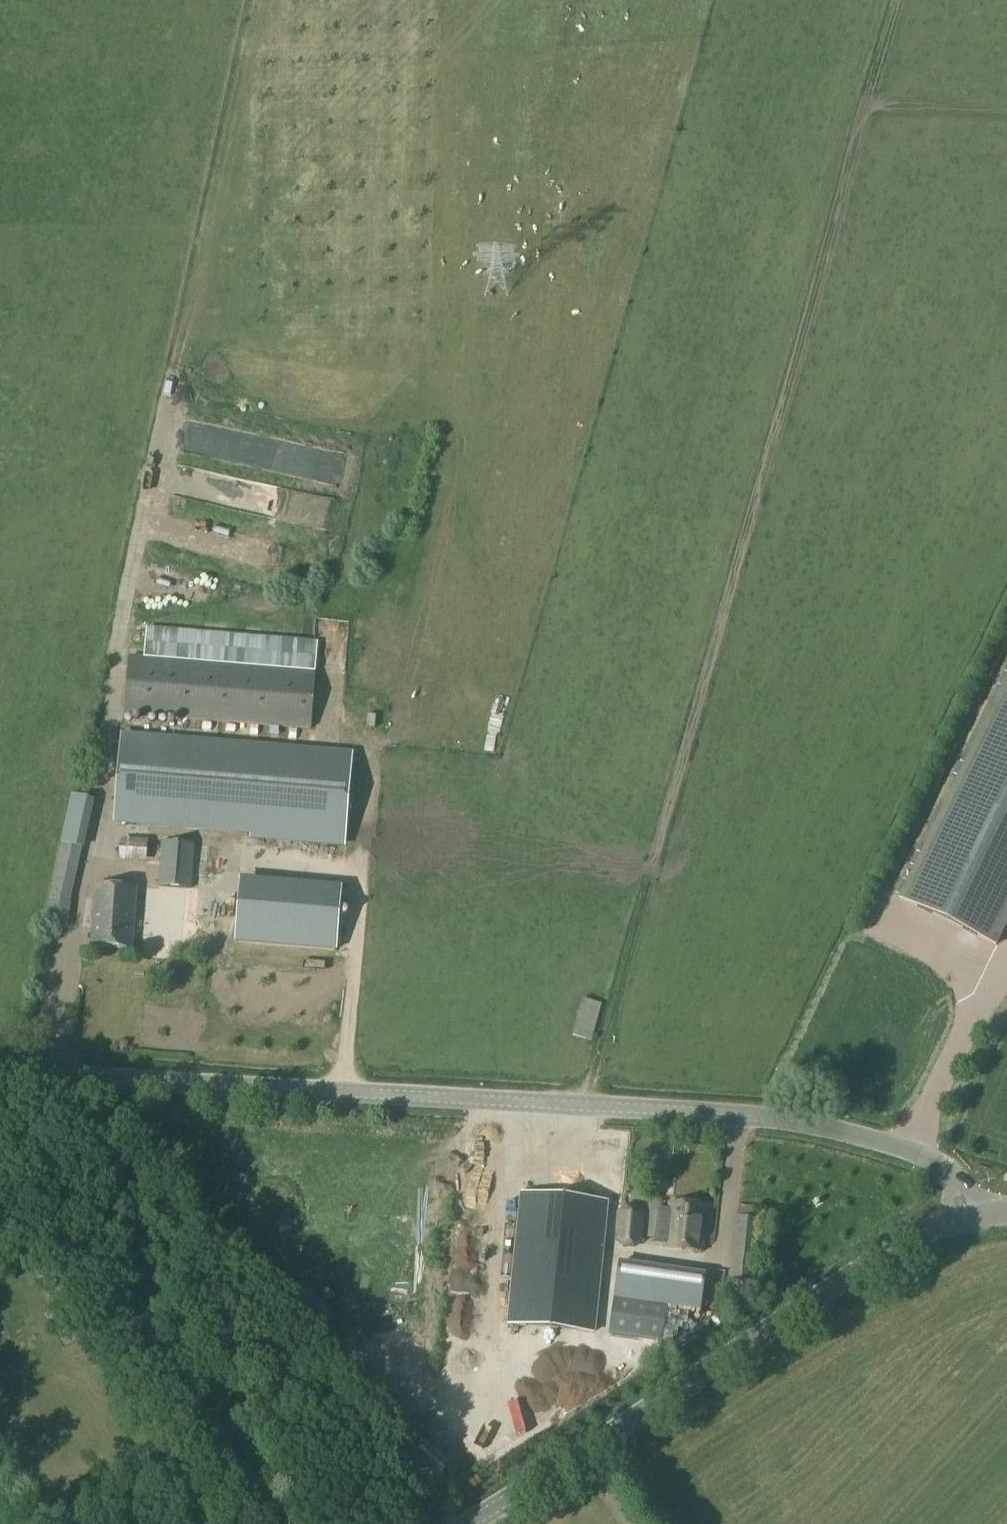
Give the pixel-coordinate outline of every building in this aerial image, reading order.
[(311,482),(328,483),(328,473),(311,473),(311,482)] [(147,631),(144,660),(128,659),(124,714),(309,730),(316,645),(147,631)] [(1004,674),(998,688),(1001,689),(964,766),(960,764),(954,777),(957,779),(920,856),(917,854),(910,867),(914,869),(907,884),(903,882),(896,896),(900,898),(899,900),(996,947),(1006,924),(1006,676),(1004,674)] [(119,771),(115,820),(250,831),(250,838),(343,846),(350,758),(257,751),(122,739),(119,771)] [(72,797),(61,846),(81,851),(84,851),(95,803),(72,797)] [(152,865),(153,841),(111,840),(111,864),(152,865)] [(163,844),(160,884),(192,887),(195,847),(163,844)] [(48,901),(46,926),(67,928),(70,904),(81,851),(61,846),(48,901)] [(264,945),(268,885),(240,883),(235,943),(264,945)] [(95,889),(91,948),(132,951),(136,892),(95,889)] [(583,1001),(572,1037),(593,1043),(603,1007),(583,1001)] [(595,1333),(608,1201),(524,1193),(511,1324),(595,1333)] [(661,1212),(657,1245),(666,1245),(665,1249),(676,1250),(690,1253),(702,1253),(707,1209),(696,1208),(684,1207),(670,1206),(670,1213),(661,1212)] [(739,1207),(731,1281),(751,1283),(752,1253),(756,1209),(739,1207)] [(618,1217),(616,1241),(622,1249),(634,1250),(635,1250),(638,1247),(641,1245),(643,1235),(644,1217),(642,1212),(640,1210),(635,1209),(628,1208),(625,1208),(622,1210),(619,1214),(618,1217)] [(614,1300),(609,1336),(643,1341),(662,1343),(667,1308),(668,1302),(702,1307),(705,1286),(706,1276),(621,1264),(618,1273),(616,1290),(615,1296),(614,1300)]
